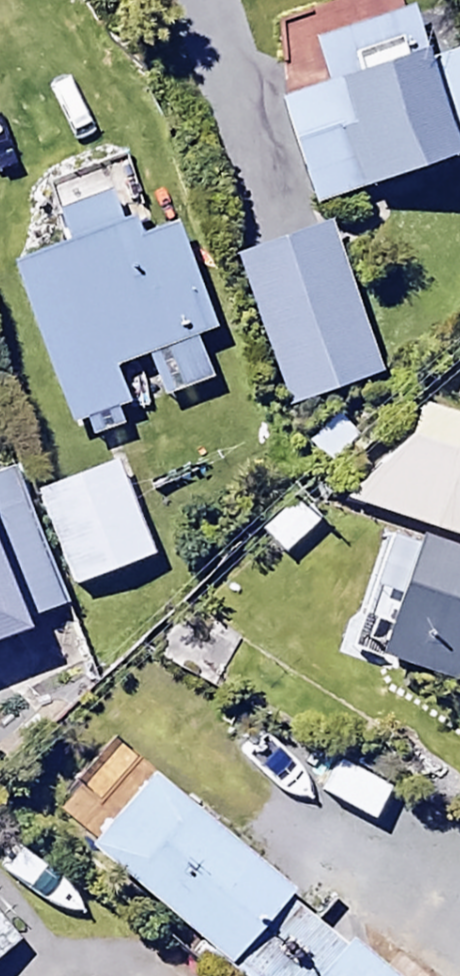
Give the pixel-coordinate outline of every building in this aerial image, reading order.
[(457,135),(449,117),(459,112),(459,24),(459,22),(412,40),(396,1),(332,26),(344,54),(264,86),(308,194),(457,135)] [(0,237),(0,241),(61,401),(109,383),(92,338),(151,315),(173,372),(209,358),(198,328),(230,316),(171,161),(146,171),(127,121),(33,157),(55,216),(0,237)] [(307,210),(236,233),(287,387),(359,363),(307,210)] [(423,387),(389,505),(459,526),(459,397),(423,387)] [(22,619),(16,601),(55,587),(4,440),(0,441),(0,627),(22,619)] [(110,444),(33,470),(66,565),(143,539),(110,444)] [(453,667),(459,644),(459,539),(400,520),(363,639),(453,667)] [(335,766),(299,738),(262,785),(299,813),(335,766)] [(79,837),(256,975),(412,975),(139,761),(79,837)] [(0,911),(0,934),(12,923),(0,911)]
